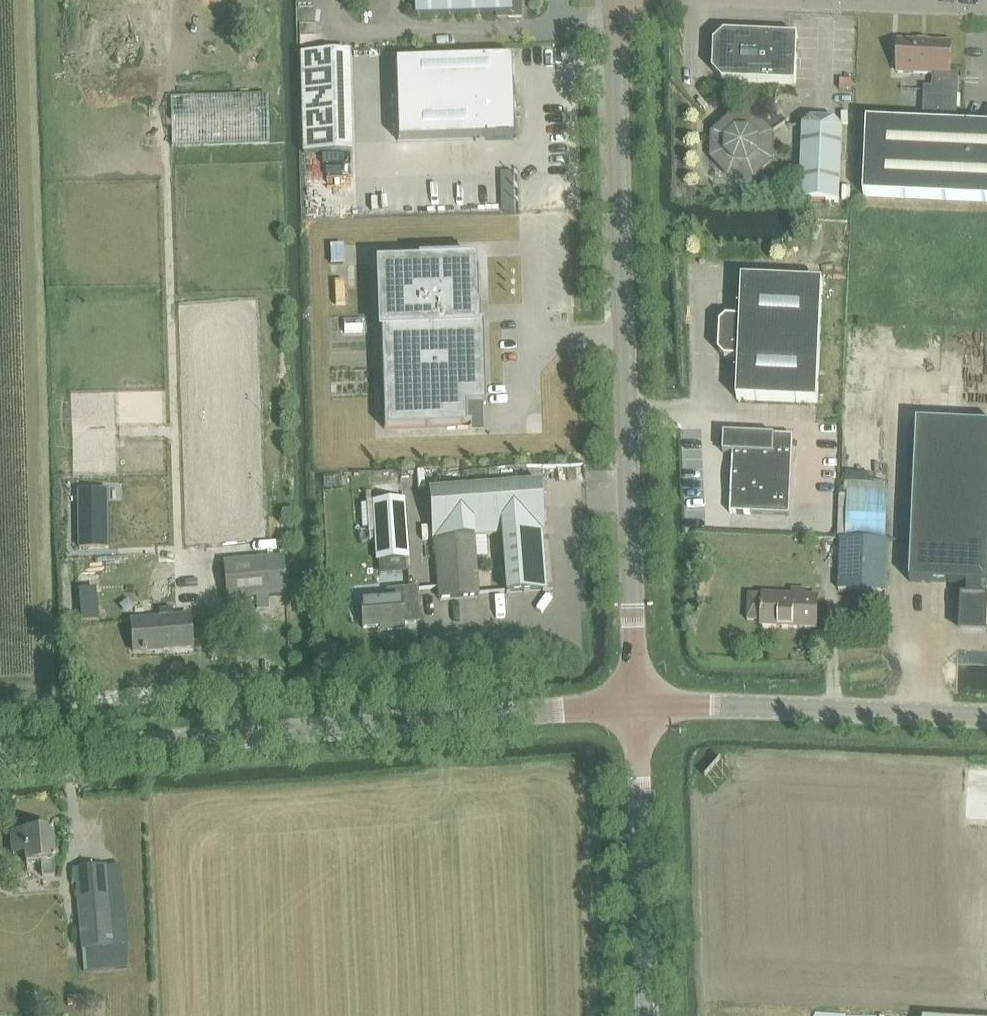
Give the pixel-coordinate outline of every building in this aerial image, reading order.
[(417,17),(498,14),(498,19),(522,18),(521,0),(417,0),(417,17)] [(714,72),(724,83),(797,86),(799,38),(726,35),(715,44),(714,72)] [(958,75),(950,74),(951,43),(900,41),(898,74),(935,75),(934,90),(924,90),(923,126),(956,127),(958,75)] [(350,53),(302,55),(305,153),(353,151),(350,53)] [(518,105),(517,58),(397,62),(400,141),(520,138),(519,118),(514,118),(514,105),(518,105)] [(170,96),(173,145),(270,141),(268,91),(170,96)] [(731,176),(752,176),(770,160),(771,138),(755,121),(733,120),(715,136),(714,157),(731,176)] [(801,202),(841,204),(844,129),(836,121),(832,124),(816,123),(813,120),(804,128),(801,202)] [(867,124),(864,199),(986,204),(986,128),(956,127),(923,126),(867,124)] [(472,304),(479,304),(478,271),(476,272),(475,258),(472,258),(472,256),(418,258),(418,260),(419,260),(419,263),(381,264),(381,263),(379,263),(384,429),(470,426),(470,424),(466,424),(466,406),(485,405),(483,322),(473,322),(472,304)] [(823,284),(742,280),(739,319),(726,319),(720,325),(718,353),(725,360),(738,361),(736,401),(817,405),(823,284)] [(916,425),(909,585),(967,587),(967,599),(961,599),(959,630),(986,631),(986,600),(986,588),(986,428),(916,425)] [(723,434),(722,454),(732,454),(729,514),(788,517),(792,437),(723,434)] [(540,482),(429,491),(432,539),(434,539),(474,536),(502,534),(507,593),(546,590),(542,530),(544,530),(540,482)] [(78,507),(79,547),(107,546),(106,490),(90,491),(90,507),(78,507)] [(404,500),(372,502),(373,504),(374,528),(377,561),(379,561),(405,559),(408,559),(404,500)] [(474,536),(434,539),(439,598),(478,595),(474,536)] [(828,560),(827,543),(816,544),(817,561),(828,560)] [(886,545),(839,544),(839,594),(885,595),(886,545)] [(224,562),(228,600),(287,594),(283,557),(224,562)] [(389,600),(362,602),(364,629),(386,627),(387,633),(404,631),(404,625),(421,624),(418,590),(388,592),(389,600)] [(762,595),(761,627),(817,629),(818,597),(805,597),(805,591),(792,590),(792,596),(762,595)] [(746,592),(745,621),(761,621),(762,592),(746,592)] [(189,617),(130,621),(132,652),(191,649),(189,617)] [(39,862),(40,877),(54,876),(50,831),(22,834),(10,835),(12,855),(13,855),(12,851),(23,850),(25,864),(39,862)] [(76,869),(82,949),(111,946),(105,867),(76,869)]
